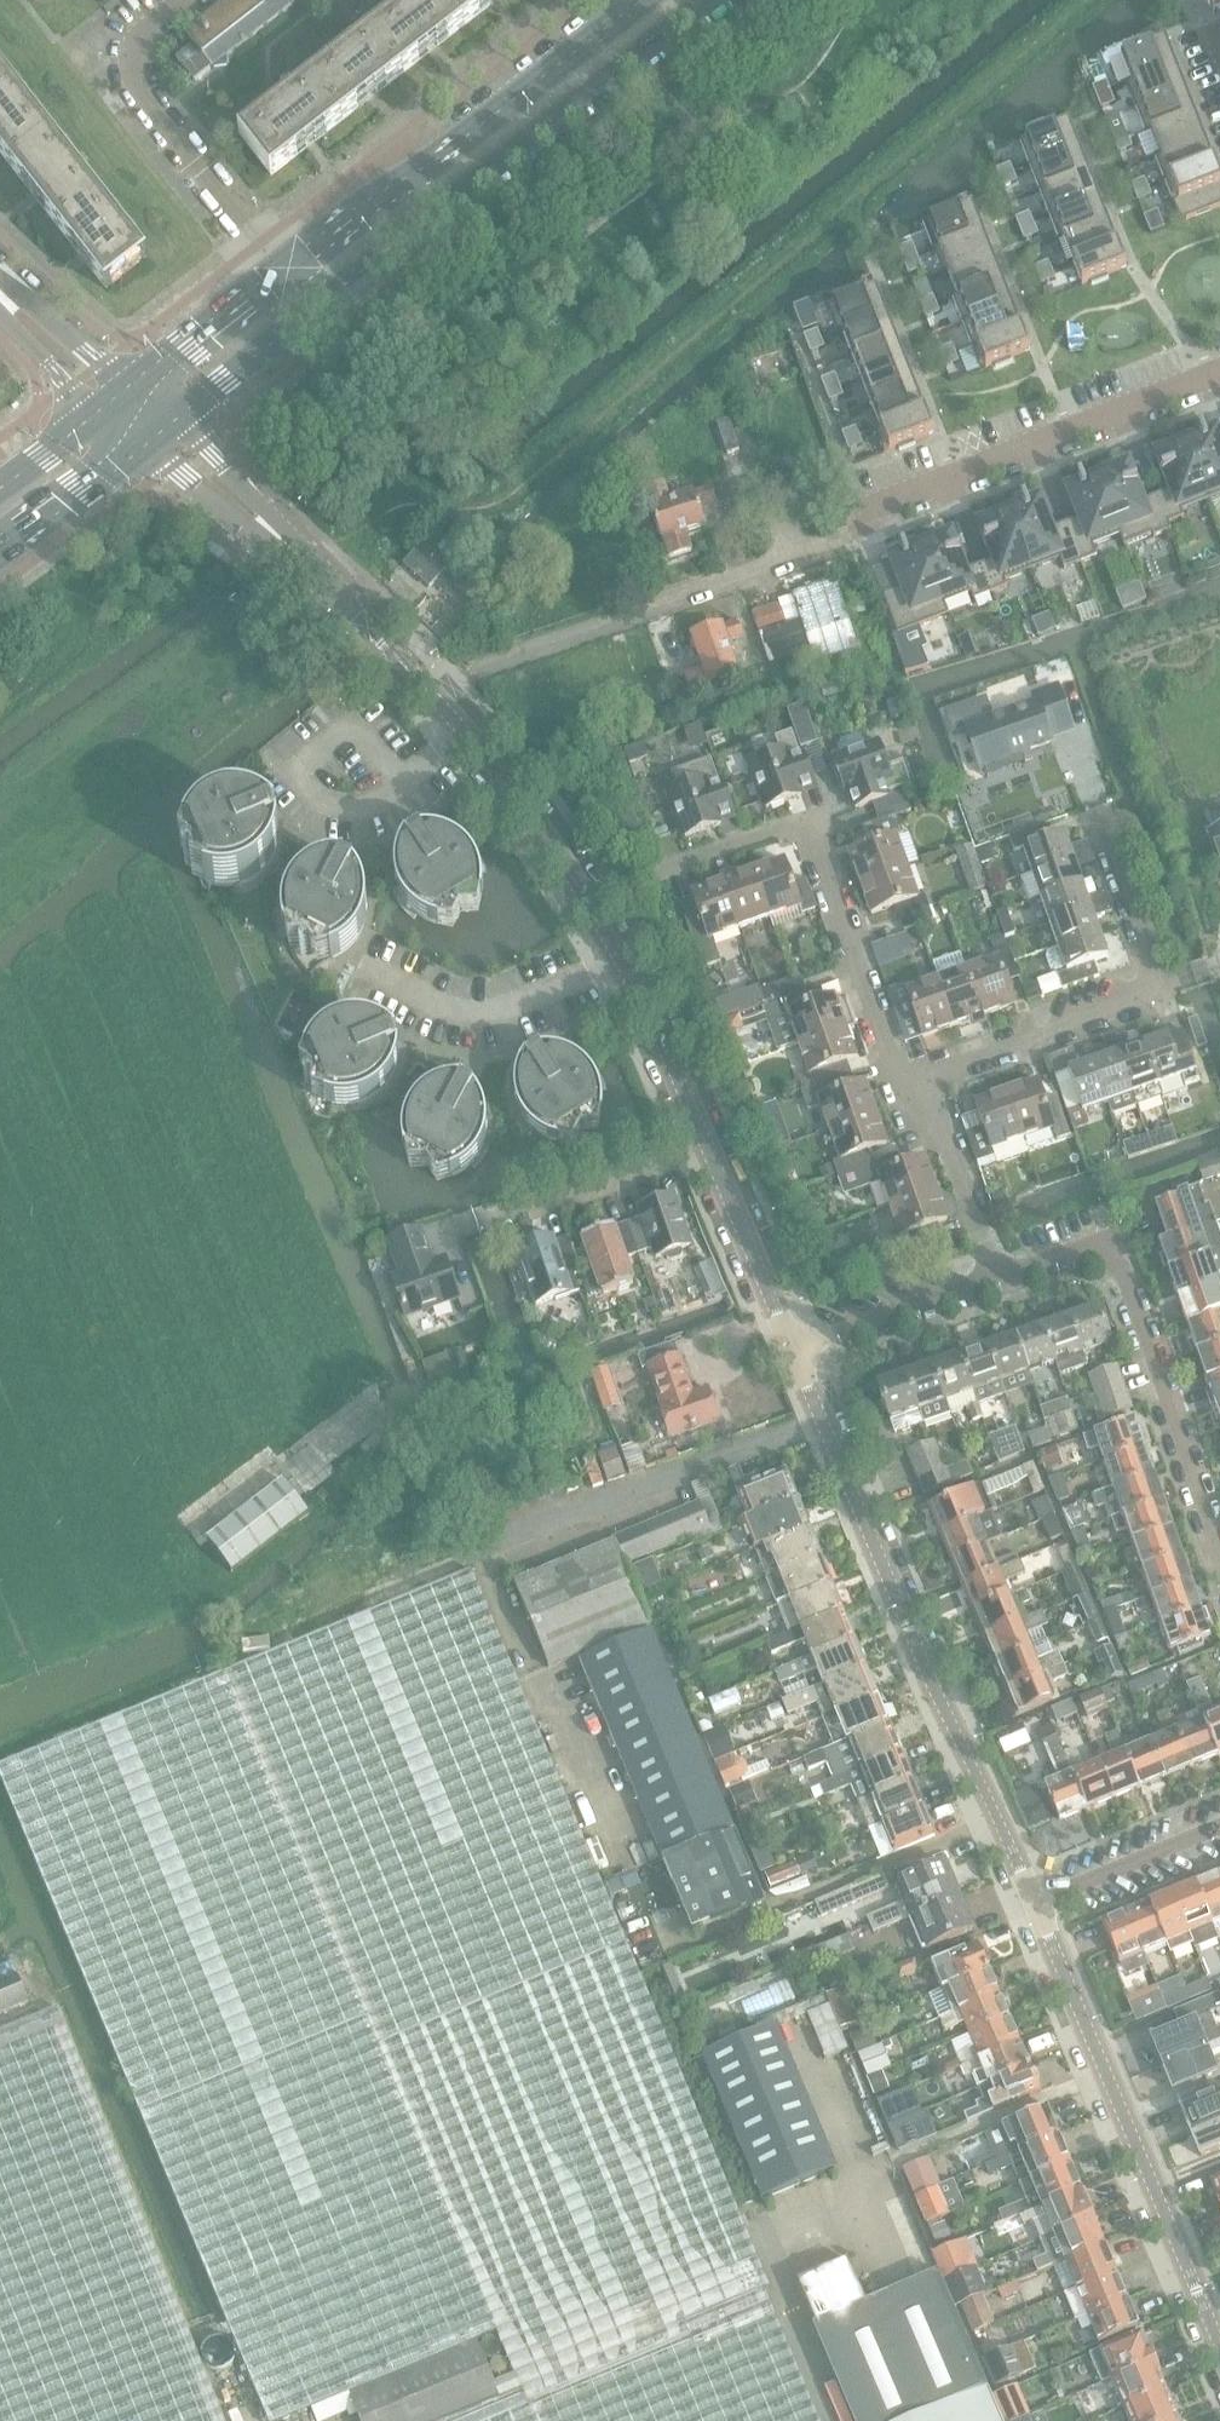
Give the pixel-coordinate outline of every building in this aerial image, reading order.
[(257,0),(229,0),(186,33),(185,32),(183,33),(194,47),(211,69),(212,70),(213,70),(228,67),(227,57),(273,21),(257,0)] [(273,21),(300,0),(257,0),(273,21)] [(464,26),(444,0),(412,0),(371,33),(402,74),(464,26)] [(497,0),(444,0),(464,26),(497,0)] [(1211,12),(1219,9),(1219,0),(1206,0),(1211,12)] [(1148,45),(1161,40),(1156,28),(1143,33),(1148,45)] [(342,121),(402,74),(371,33),(310,80),(342,121)] [(1126,83),(1127,86),(1176,66),(1165,39),(1110,61),(1119,86),(1126,83)] [(211,69),(194,47),(177,60),(194,82),(211,69)] [(1127,86),(1136,109),(1185,90),(1176,66),(1127,86)] [(40,119),(5,74),(0,78),(0,153),(11,167),(52,135),(40,119)] [(1095,86),(1099,94),(1116,88),(1113,79),(1095,86)] [(271,176),(342,121),(310,80),(239,135),(271,176)] [(1099,94),(1102,103),(1119,96),(1116,88),(1099,94)] [(1136,109),(1145,132),(1195,113),(1185,90),(1136,109)] [(1145,132),(1155,157),(1204,137),(1195,113),(1145,132)] [(1020,141),(1030,167),(1079,147),(1069,122),(1020,141)] [(1115,134),(1118,143),(1135,136),(1132,128),(1115,134)] [(99,196),(87,180),(52,135),(11,167),(58,228),(99,196)] [(1135,136),(1118,143),(1121,151),(1138,145),(1135,136)] [(1155,157),(1165,181),(1214,161),(1204,137),(1155,157)] [(1030,167),(1040,192),(1089,173),(1079,147),(1030,167)] [(1165,181),(1182,223),(1219,208),(1219,177),(1214,161),(1165,181)] [(999,169),(1002,177),(1020,171),(1016,162),(999,169)] [(1020,171),(1002,177),(1006,186),(1023,179),(1020,171)] [(1040,192),(1050,217),(1099,198),(1089,173),(1040,192)] [(1131,184),(1134,193),(1148,187),(1145,178),(1131,184)] [(1148,187),(1134,193),(1138,202),(1152,196),(1148,187)] [(147,257),(134,241),(99,196),(58,228),(79,254),(86,263),(106,289),(147,257)] [(1064,238),(1064,239),(1108,221),(1099,198),(1050,217),(1059,240),(1064,238)] [(933,249),(983,230),(973,205),(928,222),(938,247),(933,249)] [(1018,217),(1022,226),(1039,219),(1035,211),(1018,217)] [(1039,219),(1022,226),(1025,234),(1042,228),(1039,219)] [(1064,239),(1073,262),(1117,245),(1108,221),(1064,239)] [(933,249),(943,274),(992,254),(983,230),(933,249)] [(898,248),(903,261),(917,256),(912,242),(898,248)] [(1117,245),(1073,262),(1082,284),(1091,281),(1092,285),(1108,278),(1107,275),(1126,267),(1117,245)] [(948,272),(958,296),(1002,279),(992,254),(943,274),(948,272)] [(917,256),(903,261),(909,275),(923,269),(917,256)] [(1037,266),(1041,275),(1058,268),(1055,259),(1037,266)] [(1058,268),(1041,275),(1044,283),(1061,276),(1058,268)] [(962,322),(1011,303),(1002,279),(958,296),(967,320),(962,322)] [(827,307),(837,332),(886,313),(876,288),(827,307)] [(922,300),(925,309),(942,302),(939,294),(922,300)] [(942,302),(925,309),(929,317),(946,311),(942,302)] [(962,322),(972,347),(1021,327),(1011,303),(962,322)] [(842,331),(851,354),(895,336),(886,313),(837,332),(842,331)] [(1021,327),(972,347),(977,345),(986,367),(995,364),(996,367),(1012,361),(1010,358),(1029,350),(1021,327)] [(804,335),(807,344),(821,339),(818,330),(804,335)] [(851,354),(860,377),(905,359),(895,336),(851,354)] [(821,339),(807,344),(810,353),(824,348),(821,339)] [(941,349),(944,357),(962,351),(958,342),(941,349)] [(781,350),(750,359),(759,388),(789,379),(781,350)] [(962,351),(944,357),(948,366),(965,359),(962,351)] [(860,377),(870,402),(915,385),(905,359),(860,377)] [(821,380),(825,391),(839,385),(835,374),(821,380)] [(839,385),(825,391),(830,402),(844,396),(839,385)] [(875,429),(875,430),(925,410),(915,385),(870,402),(880,427),(875,429)] [(925,410),(875,430),(884,452),(898,447),(900,450),(915,444),(914,440),(933,433),(925,410)] [(729,419),(717,423),(727,455),(739,451),(729,419)] [(842,433),(845,442),(859,436),(856,427),(842,433)] [(1187,442),(1209,500),(1219,496),(1219,440),(1216,431),(1205,435),(1203,430),(1199,431),(1201,437),(1187,442)] [(859,436),(845,442),(849,450),(863,445),(859,436)] [(1171,490),(1156,495),(1168,524),(1169,524),(1184,518),(1182,511),(1209,500),(1187,442),(1157,454),(1163,469),(1162,470),(1163,474),(1165,473),(1171,490)] [(1128,466),(1098,477),(1121,535),(1120,535),(1124,546),(1153,535),(1154,537),(1172,531),(1169,524),(1168,524),(1156,495),(1142,501),(1135,485),(1137,484),(1135,480),(1134,481),(1128,466)] [(1080,518),(1065,524),(1080,563),(1097,557),(1093,546),(1120,535),(1121,535),(1098,477),(1084,483),(1082,477),(1078,479),(1080,484),(1069,489),(1080,518)] [(660,540),(664,539),(671,559),(692,552),(686,532),(704,526),(698,507),(715,501),(712,490),(693,496),(693,495),(674,501),(675,504),(670,505),(663,484),(645,490),(651,509),(650,510),(660,540)] [(1024,507),(1010,512),(1032,570),(1060,559),(1064,569),(1080,563),(1065,524),(1050,529),(1039,501),(1028,505),(1025,499),(1022,501),(1024,507)] [(994,559),(979,565),(991,594),(1007,587),(1005,580),(1032,570),(1010,512),(980,524),(986,539),(985,540),(986,544),(988,543),(994,559)] [(432,583),(449,564),(451,562),(453,565),(459,560),(461,560),(465,555),(437,530),(406,565),(429,586),(432,583)] [(950,535),(921,547),(943,605),(945,604),(971,594),(974,600),(991,594),(979,565),(964,571),(958,555),(959,554),(958,550),(956,551),(950,535)] [(943,605),(921,547),(906,553),(904,547),(901,549),(903,554),(891,559),(903,587),(882,596),(898,635),(949,615),(945,604),(943,605)] [(458,564),(445,580),(473,605),(486,590),(458,564)] [(1203,568),(1187,574),(1191,585),(1208,579),(1203,568)] [(793,601),(779,605),(753,614),(760,636),(800,622),(815,667),(861,651),(837,583),(792,598),(793,601)] [(686,678),(690,688),(693,698),(713,691),(711,687),(738,678),(726,643),(743,637),(737,621),(720,627),(720,626),(692,635),(705,671),(686,678)] [(973,632),(958,638),(966,659),(981,653),(973,632)] [(922,649),(900,657),(907,673),(929,666),(922,649)] [(839,683),(822,687),(823,692),(824,698),(841,694),(840,688),(839,683)] [(985,701),(946,714),(954,737),(968,732),(984,777),(1011,768),(1025,762),(1022,754),(1029,751),(1051,744),(1051,743),(1050,738),(1073,730),(1057,686),(1033,695),(1036,704),(992,720),(985,701)] [(817,742),(804,705),(788,711),(801,748),(817,742)] [(653,721),(635,726),(639,740),(657,735),(653,721)] [(802,791),(816,786),(805,754),(803,755),(794,731),(777,737),(783,752),(753,763),(769,808),(803,796),(802,791)] [(858,809),(874,803),(889,797),(888,795),(912,786),(904,764),(890,769),(881,744),(869,749),(866,739),(857,735),(843,740),(839,749),(842,758),(835,761),(836,763),(834,768),(838,778),(842,780),(848,795),(852,793),(858,809)] [(649,757),(644,742),(626,748),(632,763),(649,757)] [(720,820),(735,815),(724,782),(721,783),(713,760),(673,774),(678,788),(671,791),(687,837),(722,825),(720,820)] [(1052,815),(1073,807),(1060,768),(1038,776),(1052,815)] [(905,792),(889,797),(874,803),(881,822),(864,828),(867,836),(859,839),(862,849),(851,853),(862,884),(908,868),(898,838),(905,835),(898,817),(913,812),(905,792)] [(194,824),(187,836),(188,836),(208,884),(207,884),(220,887),(233,887),(245,883),(256,877),(266,868),(273,857),(277,845),(279,832),(278,833),(270,814),(258,807),(244,803),(230,804),(216,807),(204,814),(194,824)] [(1023,848),(1032,873),(1091,852),(1088,844),(1077,848),(1078,851),(1072,854),(1065,834),(1051,839),(1046,825),(1009,838),(1014,851),(1023,848)] [(667,827),(654,831),(656,838),(669,834),(667,827)] [(1210,835),(1219,862),(1219,831),(1210,835)] [(426,919),(440,924),(439,922),(481,895),(482,897),(483,883),(480,871),(475,859),(467,848),(456,840),(444,835),(432,833),(419,834),(419,835),(402,846),(402,845),(397,859),(396,873),(399,887),(405,900),(414,911),(426,919)] [(1029,902),(1041,898),(1082,883),(1076,866),(1083,863),(1084,868),(1095,864),(1091,852),(1032,873),(1020,877),(1029,902)] [(786,860),(755,871),(771,917),(802,907),(804,914),(817,909),(806,879),(794,884),(786,860)] [(335,865),(336,865),(322,867),(309,873),(298,882),(290,894),(285,907),(284,921),(286,935),(287,934),(333,957),(332,959),(344,953),(353,944),(361,933),(365,921),(367,909),(366,896),(361,884),(354,873),(353,874),(335,865)] [(919,898),(908,868),(862,884),(873,915),(896,907),(900,919),(930,908),(926,896),(919,898)] [(982,870),(964,875),(970,893),(987,887),(982,870)] [(755,871),(724,882),(740,928),(771,917),(755,871)] [(713,938),(740,928),(724,882),(693,893),(701,916),(687,921),(704,968),(722,962),(713,938)] [(1090,904),(1082,883),(1041,898),(1050,922),(1108,901),(1105,893),(1095,897),(1096,902),(1090,904)] [(997,885),(989,889),(992,897),(1000,894),(997,885)] [(988,892),(975,897),(981,913),(994,908),(988,892)] [(1113,914),(1108,901),(1050,922),(1059,947),(1099,932),(1093,915),(1100,912),(1102,918),(1113,914)] [(934,921),(930,908),(900,919),(904,932),(934,921)] [(1109,959),(1099,932),(1059,947),(1060,950),(1048,954),(1046,958),(1050,971),(1054,973),(1066,969),(1067,972),(1058,975),(1064,991),(1100,978),(1095,964),(1109,959)] [(907,933),(871,946),(879,968),(915,955),(907,933)] [(999,960),(969,970),(985,1017),(1016,1006),(1008,983),(1020,979),(1009,948),(997,953),(999,960)] [(969,970),(938,981),(955,1028),(985,1017),(969,970)] [(768,1007),(778,1004),(777,1003),(808,992),(803,980),(794,983),(793,978),(762,989),(768,1007)] [(1038,980),(1023,985),(1028,1000),(1043,995),(1038,980)] [(924,1039),(955,1028),(938,981),(909,991),(907,984),(893,989),(903,1020),(916,1015),(924,1039)] [(759,986),(716,1001),(723,1021),(739,1015),(766,1006),(759,986)] [(812,1005),(808,992),(777,1003),(778,1004),(782,1017),(789,1014),(800,1044),(846,1028),(835,997),(812,1005)] [(723,1021),(722,1021),(728,1036),(745,1030),(742,1022),(739,1015),(723,1021)] [(314,1042),(307,1054),(308,1053),(329,1101),(327,1102),(340,1104),(353,1104),(365,1100),(376,1094),(386,1085),(393,1075),(398,1063),(399,1049),(398,1051),(390,1032),(391,1031),(378,1025),(365,1021),(350,1021),(337,1025),(324,1032),(314,1042)] [(857,1059),(846,1028),(800,1044),(811,1074),(803,1077),(808,1090),(838,1079),(834,1067),(857,1059)] [(1202,1030),(1193,1033),(1198,1049),(1207,1046),(1202,1030)] [(1169,1038),(1143,1047),(1157,1087),(1161,1100),(1162,1102),(1188,1092),(1186,1088),(1201,1083),(1188,1045),(1183,1032),(1169,1038)] [(1122,1033),(1112,1037),(1137,1108),(1161,1100),(1157,1087),(1143,1047),(1125,1053),(1122,1046),(1126,1045),(1122,1033)] [(1113,1057),(1093,1064),(1107,1105),(1112,1117),(1137,1108),(1112,1037),(1101,1040),(1105,1052),(1110,1051),(1113,1057)] [(545,1136),(558,1141),(557,1140),(601,1112),(602,1114),(602,1101),(600,1088),(595,1076),(587,1066),(576,1058),(564,1053),(552,1050),(539,1051),(540,1052),(523,1063),(522,1063),(518,1076),(516,1090),(519,1104),(525,1117),(534,1128),(545,1136)] [(1061,1055),(1048,1060),(1067,1114),(1080,1109),(1082,1114),(1107,1105),(1093,1064),(1079,1069),(1076,1063),(1072,1051),(1061,1055)] [(843,1077),(838,1079),(808,1090),(802,1092),(809,1111),(822,1107),(830,1131),(877,1114),(866,1083),(847,1090),(843,1077)] [(406,1152),(407,1151),(450,1175),(450,1176),(462,1171),(473,1162),(481,1151),(485,1139),(487,1125),(484,1112),(478,1100),(470,1090),(469,1091),(455,1082),(441,1085),(429,1091),(418,1100),(410,1111),(405,1124),(404,1138),(406,1152)] [(1038,1083),(1007,1093),(1024,1140),(1054,1129),(1058,1141),(1071,1137),(1057,1097),(1045,1102),(1038,1083)] [(1029,1154),(1026,1147),(1024,1140),(1007,1093),(976,1104),(984,1127),(967,1133),(978,1164),(996,1158),(1005,1163),(1029,1154)] [(888,1145),(877,1114),(830,1131),(841,1161),(834,1163),(839,1176),(874,1164),(873,1164),(869,1152),(888,1145)] [(1155,1133),(1148,1136),(1153,1152),(1161,1149),(1155,1133)] [(1131,1141),(1123,1144),(1129,1160),(1136,1157),(1131,1141)] [(898,1155),(873,1164),(874,1164),(839,1176),(846,1196),(882,1183),(890,1207),(937,1190),(926,1159),(903,1167),(898,1155)] [(1205,1179),(1219,1174),(1219,1158),(1200,1165),(1205,1179)] [(832,1165),(820,1169),(824,1180),(836,1175),(832,1165)] [(948,1221),(937,1190),(890,1207),(901,1237),(894,1239),(899,1252),(929,1242),(925,1230),(948,1221)] [(1005,1190),(992,1195),(997,1210),(1004,1208),(1010,1205),(1008,1199),(1005,1190)] [(642,1218),(628,1224),(639,1254),(653,1249),(656,1259),(666,1255),(668,1260),(672,1262),(682,1259),(684,1254),(682,1250),(692,1246),(674,1196),(639,1208),(642,1218)] [(1169,1269),(1219,1251),(1219,1222),(1216,1224),(1206,1197),(1178,1207),(1187,1232),(1159,1242),(1164,1255),(1160,1256),(1165,1268),(1168,1267),(1169,1269)] [(625,1259),(639,1254),(628,1224),(614,1228),(614,1227),(583,1237),(588,1252),(597,1276),(586,1279),(592,1296),(602,1292),(603,1296),(634,1285),(625,1259)] [(406,1225),(387,1232),(389,1237),(391,1242),(410,1236),(408,1231),(406,1225)] [(391,1242),(403,1275),(394,1279),(407,1316),(459,1298),(450,1273),(445,1275),(440,1262),(433,1264),(422,1231),(410,1236),(391,1242)] [(580,1292),(575,1276),(581,1274),(568,1238),(554,1243),(553,1238),(517,1250),(536,1305),(555,1298),(556,1300),(580,1292)] [(1178,1297),(1219,1282),(1219,1251),(1169,1269),(1178,1297)] [(700,1267),(705,1277),(718,1272),(713,1261),(700,1267)] [(1188,1324),(1219,1313),(1219,1282),(1178,1297),(1188,1324)] [(675,1307),(669,1290),(658,1294),(664,1311),(675,1307)] [(654,1298),(644,1301),(648,1314),(658,1311),(654,1298)] [(1099,1308),(1071,1317),(1084,1353),(1112,1344),(1099,1308)] [(1197,1351),(1219,1343),(1219,1313),(1188,1324),(1197,1351)] [(1071,1317),(1043,1327),(1056,1363),(1084,1353),(1071,1317)] [(592,1327),(582,1331),(586,1345),(587,1347),(598,1343),(597,1342),(592,1327)] [(1029,1372),(1056,1363),(1043,1327),(1016,1336),(1029,1372)] [(1034,1386),(1029,1372),(1016,1336),(989,1345),(1001,1381),(1006,1395),(1034,1386)] [(640,1355),(639,1358),(643,1369),(648,1367),(661,1406),(660,1406),(670,1438),(719,1422),(709,1393),(694,1398),(680,1356),(675,1344),(675,1342),(641,1354),(640,1355)] [(1197,1351),(1207,1378),(1219,1373),(1219,1343),(1197,1351)] [(974,1391),(1001,1381),(989,1345),(962,1355),(974,1391)] [(979,1405),(974,1391),(962,1355),(934,1364),(951,1415),(979,1405)] [(924,1424),(951,1415),(934,1364),(906,1374),(919,1410),(924,1424)] [(1090,1375),(1095,1390),(1123,1381),(1118,1365),(1090,1375)] [(608,1367),(590,1373),(603,1412),(621,1405),(608,1367)] [(1216,1405),(1219,1404),(1219,1373),(1207,1378),(1211,1391),(1208,1392),(1212,1404),(1215,1403),(1216,1405)] [(919,1410),(906,1374),(878,1384),(895,1434),(924,1424),(919,1410)] [(1091,1398),(1094,1408),(1128,1396),(1123,1381),(1095,1390),(1097,1396),(1091,1398)] [(1133,1410),(1128,1396),(1094,1408),(1099,1422),(1133,1410)] [(1041,1408),(1048,1428),(1052,1440),(1080,1431),(1069,1399),(1041,1408)] [(979,1406),(969,1409),(973,1421),(983,1418),(979,1406)] [(1100,1449),(1105,1461),(1146,1447),(1145,1443),(1149,1442),(1145,1430),(1140,1431),(1136,1419),(1095,1433),(1095,1434),(1084,1438),(1089,1453),(1100,1449)] [(1053,1443),(1052,1440),(1048,1428),(1030,1435),(1035,1449),(1053,1443)] [(893,1440),(880,1446),(885,1459),(898,1454),(893,1440)] [(907,1453),(911,1462),(938,1450),(934,1441),(907,1453)] [(994,1448),(999,1463),(1017,1456),(1012,1441),(994,1448)] [(1057,1446),(1039,1452),(1046,1470),(1063,1464),(1057,1446)] [(1105,1461),(1114,1488),(1155,1474),(1146,1447),(1105,1461)] [(616,1448),(597,1454),(607,1483),(626,1476),(616,1448)] [(911,1462),(917,1477),(945,1465),(938,1450),(911,1462)] [(593,1457),(584,1460),(593,1487),(603,1484),(593,1457)] [(953,1484),(972,1476),(966,1463),(948,1471),(953,1484)] [(1033,1464),(1023,1469),(1027,1478),(1034,1495),(1045,1490),(1033,1464)] [(948,1471),(945,1465),(917,1477),(926,1496),(953,1484),(948,1471)] [(728,1472),(748,1521),(799,1501),(787,1471),(761,1481),(759,1475),(744,1481),(739,1468),(728,1472)] [(573,1469),(561,1474),(567,1492),(579,1488),(573,1469)] [(1023,1469),(981,1484),(987,1498),(1014,1487),(1027,1478),(1023,1469)] [(1119,1503),(1123,1515),(1164,1501),(1155,1474),(1114,1488),(1114,1489),(1084,1499),(1087,1508),(1105,1502),(1107,1507),(1119,1503)] [(1064,1476),(1050,1480),(1059,1502),(1071,1498),(1064,1476)] [(561,1479),(547,1484),(550,1493),(565,1489),(561,1479)] [(283,1481),(208,1540),(208,1541),(234,1573),(309,1514),(283,1481)] [(931,1505),(942,1532),(993,1512),(987,1498),(981,1484),(931,1505)] [(1041,1522),(1043,1522),(1056,1516),(1048,1497),(1033,1503),(1041,1522)] [(711,1499),(700,1504),(711,1530),(713,1535),(724,1530),(711,1499)] [(750,1553),(755,1551),(810,1528),(799,1501),(748,1521),(738,1525),(750,1553)] [(1128,1530),(1132,1542),(1174,1528),(1164,1501),(1123,1515),(1124,1516),(1111,1520),(1116,1535),(1128,1530)] [(1063,1510),(1072,1533),(1085,1528),(1091,1526),(1083,1503),(1063,1510)] [(625,1566),(711,1530),(700,1504),(614,1540),(615,1542),(515,1584),(549,1667),(649,1626),(637,1596),(627,1571),(625,1566)] [(1003,1538),(993,1512),(942,1532),(953,1558),(988,1544),(1003,1538)] [(1064,1536),(1056,1516),(1043,1522),(1051,1541),(1064,1536)] [(755,1551),(766,1579),(821,1556),(810,1528),(755,1551)] [(1096,1555),(1085,1528),(1072,1533),(1083,1559),(1096,1555)] [(1132,1542),(1142,1569),(1183,1555),(1174,1528),(1132,1542)] [(996,1562),(988,1544),(953,1558),(964,1585),(1020,1561),(1017,1554),(996,1562)] [(1059,1551),(1068,1572),(1077,1568),(1069,1547),(1059,1551)] [(709,1548),(699,1552),(702,1562),(713,1558),(709,1548)] [(1142,1569),(1151,1596),(1192,1582),(1183,1555),(1142,1569)] [(766,1579),(777,1606),(833,1584),(821,1556),(766,1579)] [(651,1561),(627,1571),(637,1596),(661,1586),(651,1561)] [(1025,1574),(1020,1561),(964,1585),(974,1611),(1010,1596),(1004,1583),(1025,1574)] [(1077,1568),(1068,1572),(1062,1575),(1073,1601),(1079,1598),(1089,1594),(1083,1580),(1077,1568)] [(1104,1571),(1090,1576),(1094,1587),(1109,1581),(1104,1571)] [(348,2395),(476,2342),(501,2400),(451,2420),(819,2420),(765,2292),(770,2289),(608,1899),(607,1898),(602,1886),(472,1573),(0,1768),(0,1778),(148,2135),(266,2420),(285,2420),(348,2395)] [(1151,1596),(1160,1623),(1202,1609),(1192,1582),(1151,1596)] [(777,1606),(789,1634),(844,1612),(833,1584),(777,1606)] [(1010,1596),(974,1611),(985,1637),(1021,1622),(1015,1610),(1031,1603),(1026,1590),(1010,1596)] [(1094,1604),(1089,1594),(1079,1598),(1090,1624),(1100,1620),(1094,1604)] [(1109,1600),(1113,1609),(1132,1603),(1129,1594),(1109,1600)] [(1202,1612),(1202,1609),(1160,1623),(1170,1651),(1211,1637),(1207,1624),(1211,1622),(1207,1610),(1202,1612)] [(806,1641),(813,1658),(856,1640),(844,1612),(789,1634),(766,1643),(771,1655),(806,1641)] [(1042,1613),(1021,1622),(985,1637),(996,1663),(1031,1648),(1026,1635),(1047,1626),(1042,1613)] [(1130,1625),(1133,1633),(1151,1627),(1148,1619),(1130,1625)] [(1110,1641),(1100,1620),(1090,1624),(1099,1646),(1110,1641)] [(1121,1621),(1110,1625),(1115,1639),(1126,1635),(1121,1621)] [(693,1933),(765,1903),(651,1630),(580,1660),(693,1933)] [(817,1669),(824,1685),(867,1667),(856,1640),(813,1658),(775,1673),(780,1684),(817,1669)] [(1037,1662),(1031,1648),(996,1663),(1007,1689),(1064,1665),(1059,1653),(1037,1662)] [(1131,1677),(1149,1669),(1146,1660),(1127,1668),(1131,1677)] [(1069,1677),(1064,1665),(1007,1689),(1018,1716),(1054,1701),(1048,1686),(1069,1677)] [(830,1699),(835,1713),(879,1696),(867,1667),(824,1685),(782,1702),(788,1717),(830,1699)] [(1163,1671),(1154,1675),(1159,1685),(1167,1682),(1163,1671)] [(1159,1685),(1154,1675),(1129,1686),(1133,1696),(1159,1685)] [(1199,1710),(1219,1756),(1219,1755),(1219,1708),(1213,1711),(1210,1705),(1212,1705),(1201,1678),(1188,1683),(1199,1710)] [(1110,1688),(1100,1691),(1106,1706),(1116,1702),(1110,1688)] [(737,1690),(707,1702),(713,1716),(743,1704),(737,1690)] [(1109,1712),(1106,1706),(1100,1691),(1080,1700),(1089,1721),(1109,1712)] [(822,1719),(834,1747),(890,1724),(879,1696),(835,1713),(822,1719)] [(1079,1714),(1074,1700),(1052,1710),(1057,1723),(1079,1714)] [(780,1704),(767,1709),(772,1722),(785,1716),(780,1704)] [(1199,1710),(1173,1721),(1192,1767),(1219,1756),(1199,1710)] [(1165,1736),(1151,1741),(1166,1778),(1192,1767),(1173,1721),(1170,1711),(1157,1716),(1165,1736)] [(705,1722),(700,1724),(703,1734),(713,1730),(711,1725),(705,1722)] [(827,1762),(834,1780),(902,1752),(890,1724),(834,1747),(804,1758),(809,1770),(827,1762)] [(1024,1727),(1006,1735),(1013,1753),(1032,1745),(1024,1727)] [(720,1729),(704,1736),(713,1760),(730,1753),(720,1729)] [(1114,1757),(1100,1763),(1115,1799),(1141,1789),(1122,1742),(1121,1743),(1117,1733),(1106,1738),(1114,1757)] [(1062,1821),(1089,1810),(1066,1754),(1065,1755),(1058,1737),(1043,1743),(1058,1780),(1047,1785),(1062,1821)] [(1133,1738),(1122,1742),(1141,1789),(1166,1778),(1151,1741),(1137,1748),(1133,1738)] [(1076,1750),(1066,1754),(1089,1810),(1115,1799),(1100,1763),(1084,1770),(1076,1750)] [(852,1787),(858,1802),(913,1780),(902,1752),(834,1780),(820,1786),(824,1798),(852,1787)] [(730,1759),(716,1766),(725,1787),(741,1780),(745,1777),(748,1771),(747,1765),(743,1760),(737,1758),(730,1759)] [(801,1762),(789,1766),(793,1775),(804,1771),(801,1762)] [(867,1826),(869,1830),(924,1808),(913,1780),(858,1802),(836,1811),(846,1835),(867,1826)] [(746,1785),(730,1791),(737,1809),(753,1803),(746,1785)] [(1044,1802),(1022,1811),(1029,1827),(1051,1818),(1044,1802)] [(936,1836),(924,1808),(869,1830),(880,1859),(936,1836)] [(765,1844),(750,1850),(760,1875),(776,1869),(765,1844)] [(806,1860),(767,1876),(772,1888),(811,1872),(806,1860)] [(873,1932),(913,1916),(958,1898),(951,1881),(953,1880),(948,1867),(946,1868),(945,1864),(900,1883),(907,1901),(867,1917),(873,1932)] [(821,1919),(873,1898),(890,1891),(883,1875),(848,1889),(848,1890),(815,1904),(821,1919)] [(1218,1875),(1195,1884),(1217,1937),(1219,1936),(1219,1879),(1218,1875)] [(806,1877),(770,1893),(776,1898),(797,1893),(811,1887),(806,1877)] [(621,1878),(602,1886),(607,1898),(608,1899),(626,1892),(621,1878)] [(1218,1939),(1217,1937),(1195,1884),(1173,1894),(1194,1945),(1195,1949),(1218,1939)] [(1171,1955),(1194,1945),(1173,1894),(1150,1903),(1167,1945),(1171,1955)] [(965,1916),(958,1898),(913,1916),(927,1950),(972,1931),(970,1928),(972,1927),(968,1915),(965,1916)] [(1144,1954),(1167,1945),(1150,1903),(1127,1913),(1144,1954)] [(1120,1964),(1144,1954),(1127,1913),(1103,1922),(1120,1964)] [(635,1932),(648,1926),(643,1915),(630,1920),(635,1932)] [(814,1933),(820,1947),(828,1944),(822,1929),(814,1933)] [(827,1945),(832,1959),(856,1950),(850,1936),(827,1945)] [(832,1959),(827,1945),(803,1954),(809,1969),(832,1959)] [(941,1992),(948,1989),(947,1988),(988,1971),(987,1969),(989,1965),(985,1956),(982,1955),(977,1945),(964,1950),(965,1951),(930,1966),(941,1992)] [(916,1959),(896,1968),(901,1979),(921,1970),(916,1959)] [(27,2004),(16,1977),(10,1961),(0,1965),(0,2015),(27,2004)] [(672,1965),(661,1969),(676,2006),(687,2002),(672,1965)] [(946,2003),(952,2016),(999,1996),(988,1971),(947,1988),(948,1989),(952,2000),(946,2003)] [(1208,1980),(1186,1990),(1191,2002),(1213,1992),(1208,1980)] [(1168,2012),(1191,2002),(1186,1990),(1163,1999),(1168,2012)] [(1160,1992),(1129,2005),(1138,2024),(1168,2012),(1163,1999),(1160,1992)] [(963,2026),(967,2037),(1009,2020),(999,1996),(952,2016),(938,2021),(944,2034),(963,2026)] [(1162,2067),(1205,2049),(1199,2033),(1214,2027),(1209,2015),(1219,2011),(1219,1996),(1145,2027),(1162,2067)] [(220,2413),(58,2008),(0,2032),(0,2420),(223,2420),(220,2413)] [(960,2068),(961,2069),(1019,2044),(1009,2020),(967,2037),(972,2049),(955,2056),(957,2061),(960,2068)] [(763,2201),(837,2169),(776,2026),(702,2057),(763,2201)] [(850,2036),(859,2054),(878,2046),(870,2028),(850,2036)] [(890,2041),(883,2044),(886,2050),(893,2047),(890,2041)] [(1205,2049),(1162,2067),(1173,2094),(1176,2093),(1206,2080),(1211,2093),(1219,2089),(1219,2043),(1205,2049)] [(883,2044),(878,2046),(859,2054),(863,2063),(869,2079),(883,2073),(893,2069),(886,2050),(883,2044)] [(980,2090),(989,2086),(1030,2069),(1019,2044),(961,2069),(966,2081),(975,2077),(980,2090)] [(957,2061),(944,2066),(947,2074),(960,2068),(957,2061)] [(989,2086),(980,2090),(979,2090),(984,2101),(975,2105),(977,2110),(964,2116),(967,2124),(993,2113),(1040,2093),(1036,2084),(1038,2081),(1034,2073),(1031,2072),(1030,2069),(989,2086)] [(883,2073),(869,2079),(875,2094),(890,2088),(883,2073)] [(878,2104),(888,2128),(903,2122),(905,2121),(919,2115),(912,2099),(906,2102),(903,2093),(878,2104)] [(1190,2135),(1219,2122),(1219,2094),(1180,2111),(1190,2135)] [(988,2156),(991,2165),(1059,2137),(1047,2109),(1002,2128),(1010,2147),(988,2156)] [(912,2144),(903,2122),(888,2128),(896,2151),(912,2144)] [(1190,2135),(1200,2159),(1219,2151),(1219,2122),(1190,2135)] [(1023,2162),(1030,2180),(1030,2181),(1071,2164),(1059,2137),(991,2165),(995,2174),(1023,2162)] [(926,2160),(904,2169),(916,2197),(938,2188),(926,2160)] [(1029,2214),(1042,2208),(1082,2191),(1071,2164),(1030,2181),(1030,2180),(1020,2184),(1027,2202),(998,2214),(1002,2225),(1029,2214)] [(1219,2210),(1219,2177),(1210,2182),(1218,2200),(1216,2200),(1219,2210)] [(928,2224),(949,2215),(938,2188),(916,2197),(928,2224)] [(1029,2214),(1040,2241),(1093,2218),(1082,2191),(1042,2208),(1029,2214)] [(1038,2274),(1054,2267),(1105,2245),(1093,2218),(1040,2241),(1047,2257),(1033,2263),(1038,2274)] [(943,2223),(930,2229),(936,2243),(951,2237),(945,2223),(943,2223)] [(964,2241),(932,2254),(943,2281),(975,2268),(964,2241)] [(1105,2245),(1054,2267),(1066,2294),(1117,2273),(1105,2245)] [(797,2281),(816,2324),(812,2326),(852,2420),(911,2420),(989,2388),(938,2272),(866,2302),(847,2260),(797,2281)] [(975,2268),(943,2281),(955,2309),(963,2306),(983,2297),(987,2296),(975,2268)] [(1117,2273),(1066,2294),(1076,2322),(1078,2321),(1128,2300),(1117,2273)] [(1017,2282),(998,2290),(998,2291),(1002,2300),(1021,2292),(1017,2282)] [(974,2333),(995,2324),(983,2297),(963,2306),(974,2333)] [(1078,2321),(1083,2332),(1092,2328),(1099,2345),(1140,2327),(1128,2300),(1078,2321)] [(1102,2385),(1113,2380),(1156,2362),(1151,2350),(1149,2351),(1142,2334),(1090,2355),(1102,2385)] [(359,2420),(451,2420),(501,2400),(476,2342),(348,2395),(359,2420)] [(1017,2347),(1006,2352),(985,2360),(995,2387),(1028,2373),(1017,2347)] [(1160,2372),(1156,2362),(1113,2380),(1125,2408),(1166,2391),(1158,2372),(1160,2372)] [(911,2420),(1002,2420),(993,2398),(989,2388),(911,2420)] [(1130,2420),(1174,2420),(1178,2419),(1166,2391),(1125,2408),(1130,2420)] [(993,2398),(1002,2420),(1014,2420),(1018,2419),(1007,2392),(993,2398)]
